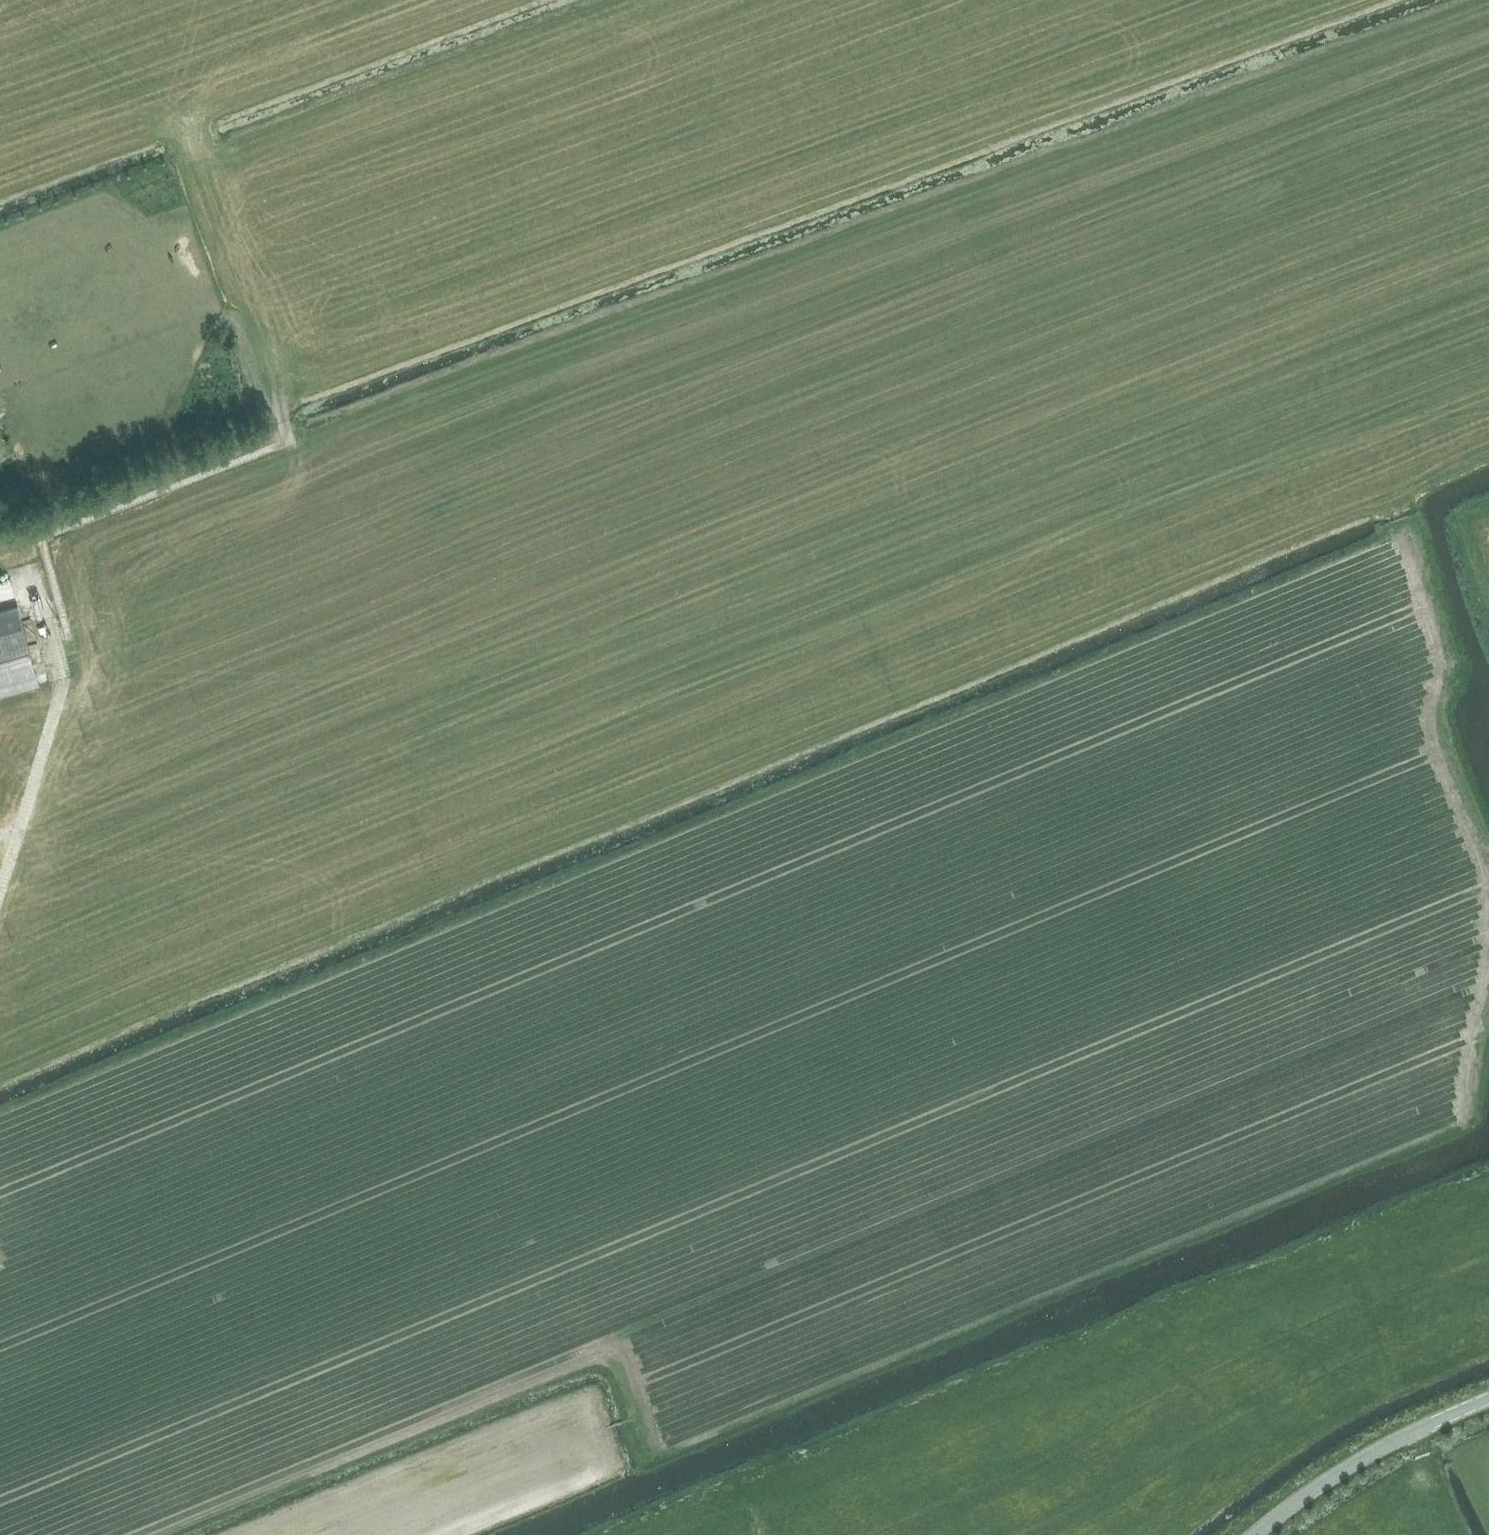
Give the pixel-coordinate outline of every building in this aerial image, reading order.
[(40,685),(17,606),(0,611),(0,696),(40,685)]
